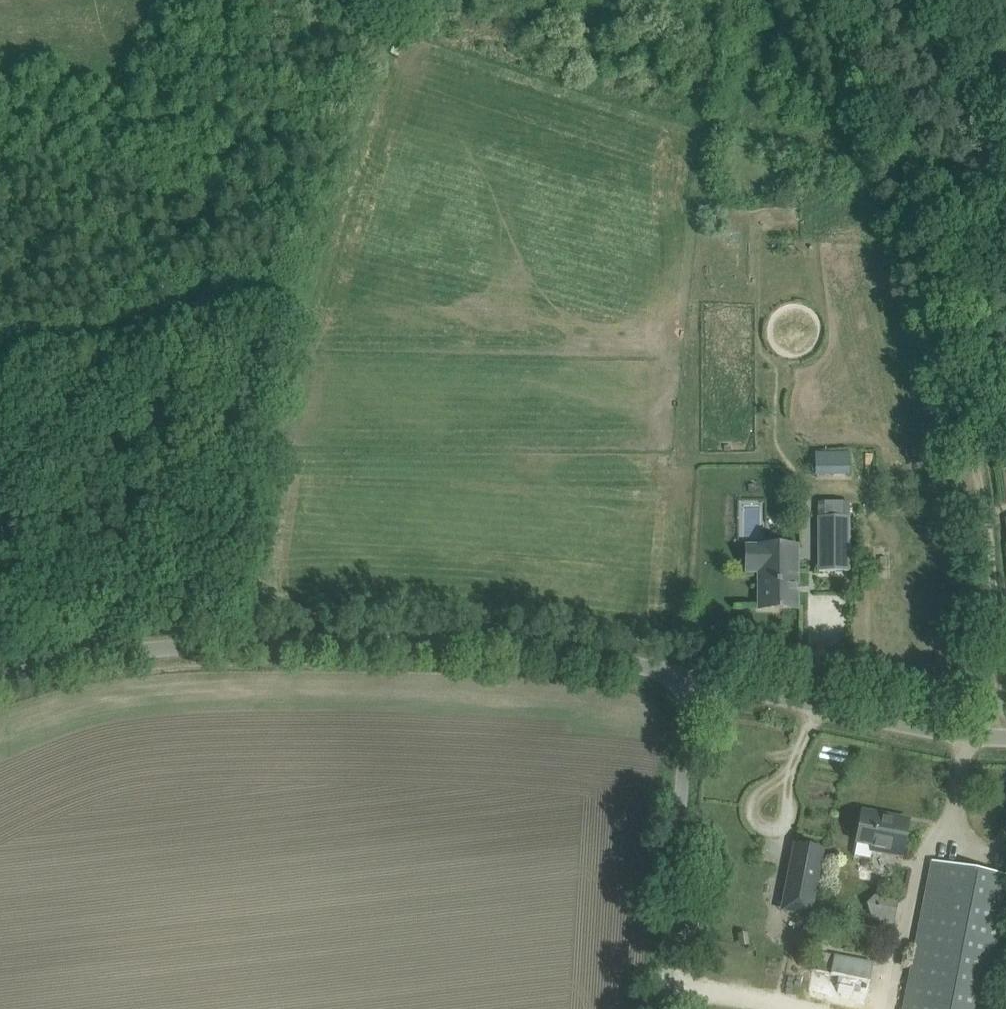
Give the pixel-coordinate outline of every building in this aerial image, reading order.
[(818,572),(849,571),(849,517),(818,517),(818,572)] [(760,608),(796,608),(796,548),(760,548),(760,608)] [(901,856),(904,841),(908,821),(863,812),(857,842),(854,856),(871,859),(873,850),(886,853),(901,856)] [(811,911),(823,850),(794,844),(789,866),(793,867),(785,906),(811,911)] [(1005,924),(1005,876),(932,862),(904,1008),(989,1008),(1005,924)] [(878,890),(869,916),(893,925),(902,899),(878,890)] [(816,962),(812,981),(828,984),(827,993),(866,1001),(874,963),(834,955),(832,965),(816,962)]
